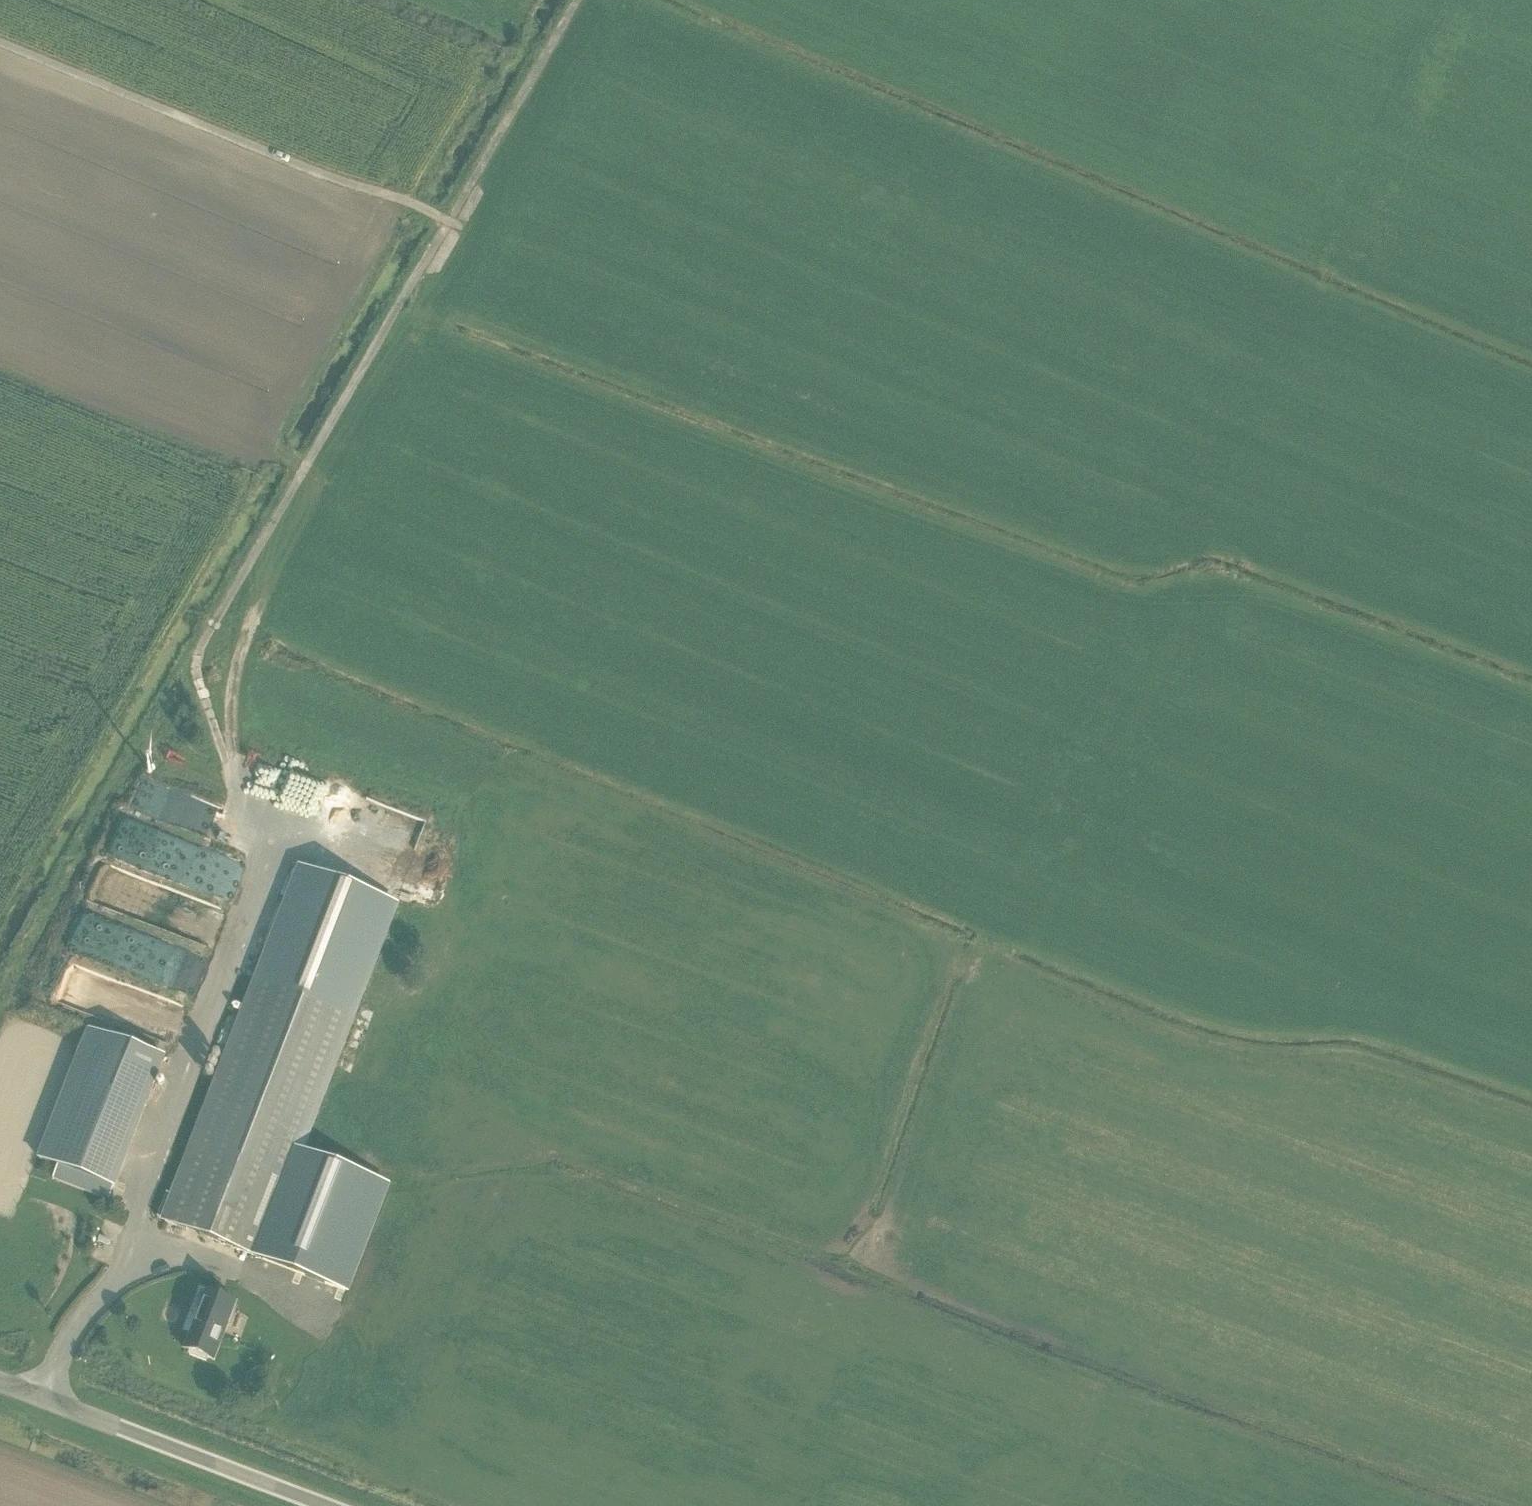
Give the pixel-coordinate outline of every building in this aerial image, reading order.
[(402,902),(299,863),(161,1220),(264,1260),(402,902)] [(206,922),(200,941),(219,946),(224,928),(206,922)] [(167,1059),(91,1030),(41,1164),(116,1192),(167,1059)] [(97,1239),(110,1243),(114,1231),(108,1230),(111,1222),(103,1219),(97,1239)] [(231,1323),(219,1319),(227,1298),(202,1288),(185,1331),(190,1333),(184,1349),(217,1362),(231,1323)]
